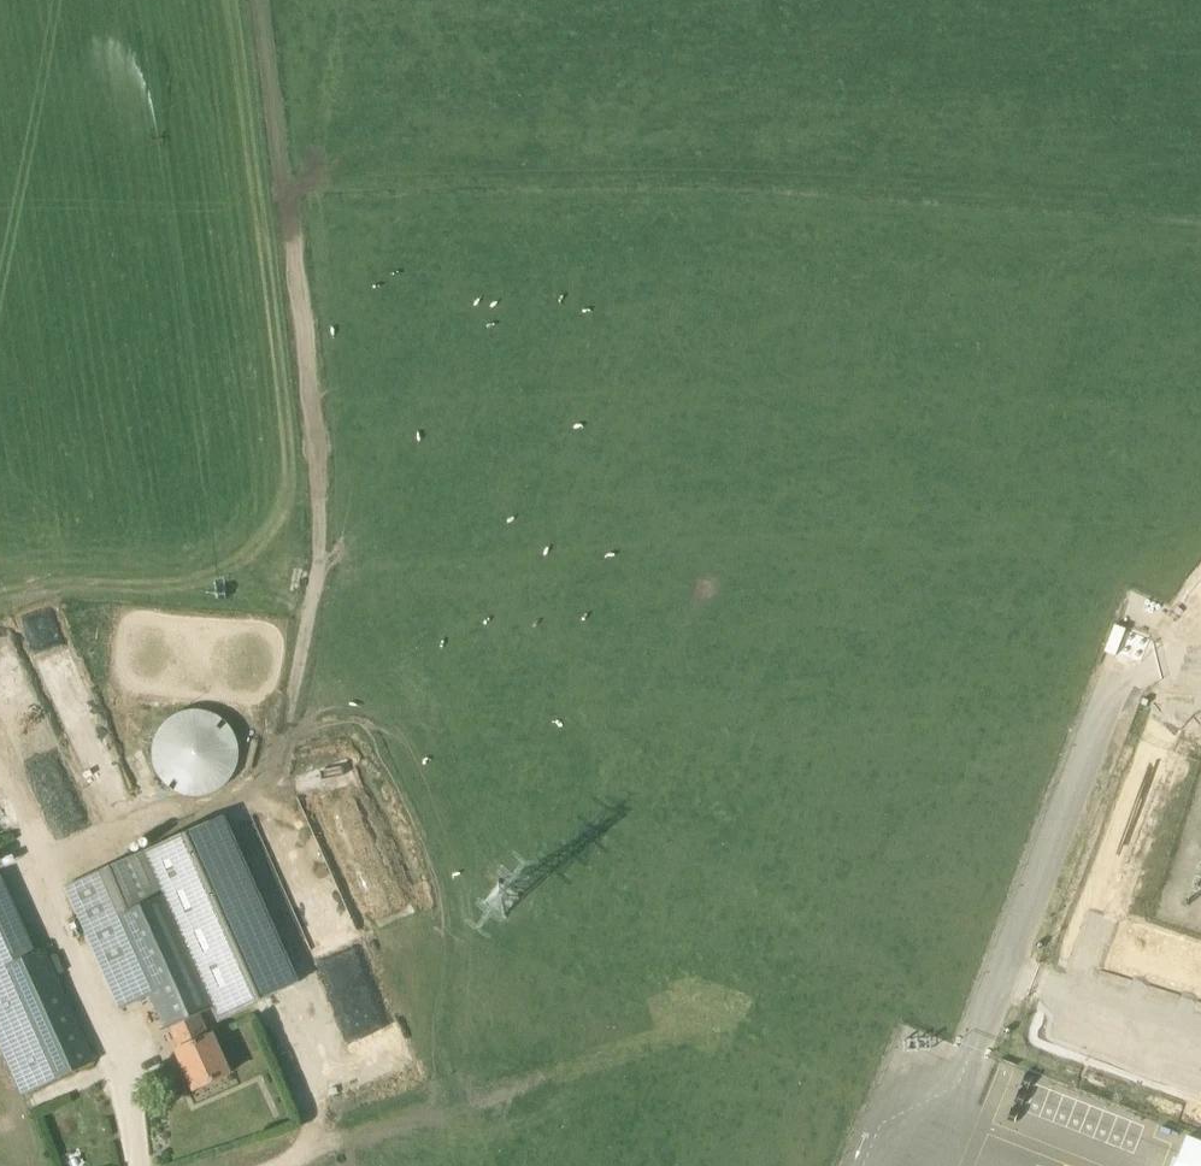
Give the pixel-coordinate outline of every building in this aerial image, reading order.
[(199,797),(210,795),(218,791),(227,784),(233,777),(237,767),(239,759),(239,748),(237,741),(234,732),(229,725),(224,719),(214,713),(208,711),(201,710),(194,709),(186,711),(179,713),(171,717),(166,721),(161,727),(158,733),(154,740),(153,747),(152,756),(154,766),(157,775),(162,782),(171,789),(179,794),(188,797),(199,797)] [(220,1019),(300,983),(225,815),(65,886),(120,1011),(149,998),(163,1030),(171,1027),(180,1048),(176,1050),(193,1090),(230,1073),(212,1036),(206,1039),(196,1016),(215,1007),(220,1019)] [(1,874),(0,875),(0,1046),(22,1096),(95,1063),(44,949),(36,952),(1,874)] [(1082,943),(1071,974),(1180,1014),(1191,982),(1082,943)] [(1175,1165),(1200,1165),(1200,1140),(1187,1135),(1175,1165)]
